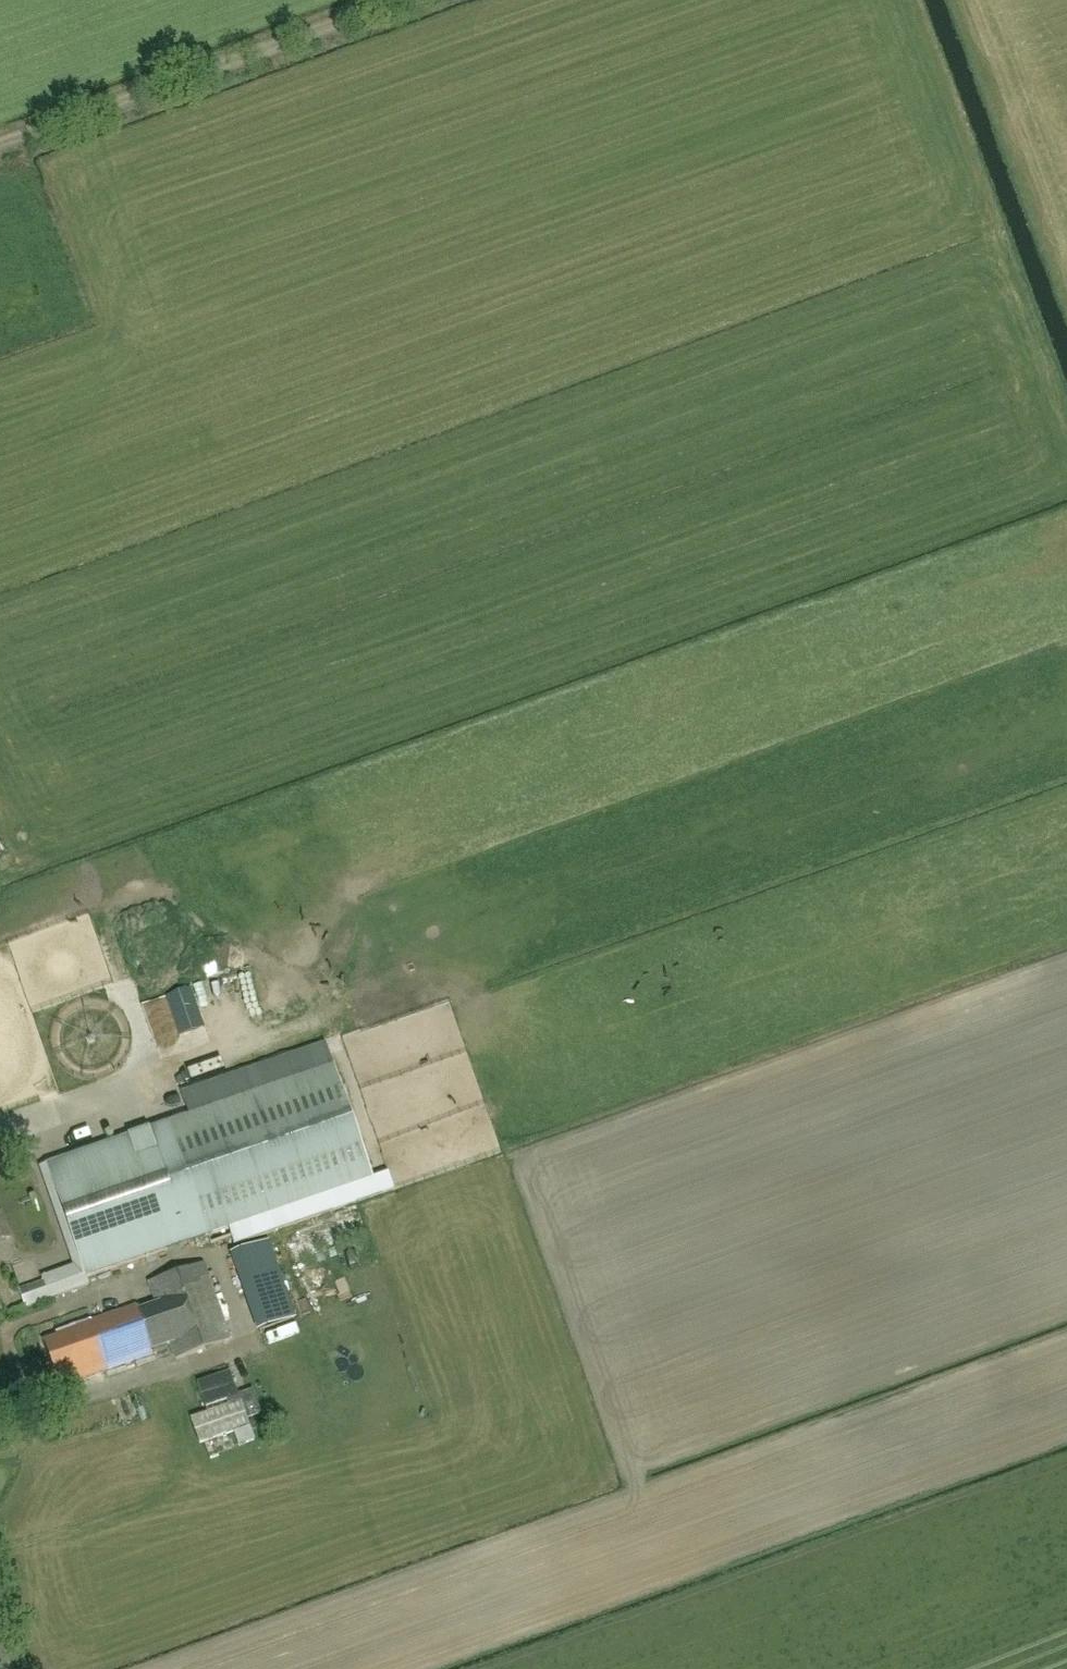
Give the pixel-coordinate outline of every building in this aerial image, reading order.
[(34,1258),(11,1266),(26,1308),(90,1285),(87,1278),(188,1242),(232,1227),(236,1241),(395,1187),(389,1172),(371,1179),(332,1067),(323,1044),(186,1091),(195,1115),(150,1130),(124,1138),(56,1162),(40,1168),(74,1266),(41,1278),(34,1258)] [(9,1239),(1,1214),(0,1214),(0,1242),(9,1239)] [(233,1254),(242,1279),(277,1267),(268,1242),(233,1254)] [(59,1332),(61,1336),(46,1341),(60,1383),(78,1377),(79,1381),(120,1366),(153,1355),(152,1351),(171,1344),(175,1357),(230,1338),(205,1264),(149,1283),(156,1303),(138,1310),(136,1305),(91,1320),(87,1308),(65,1315),(70,1328),(59,1332)] [(231,1371),(197,1382),(205,1406),(213,1404),(215,1408),(198,1414),(207,1439),(234,1430),(238,1443),(253,1438),(231,1371)]
